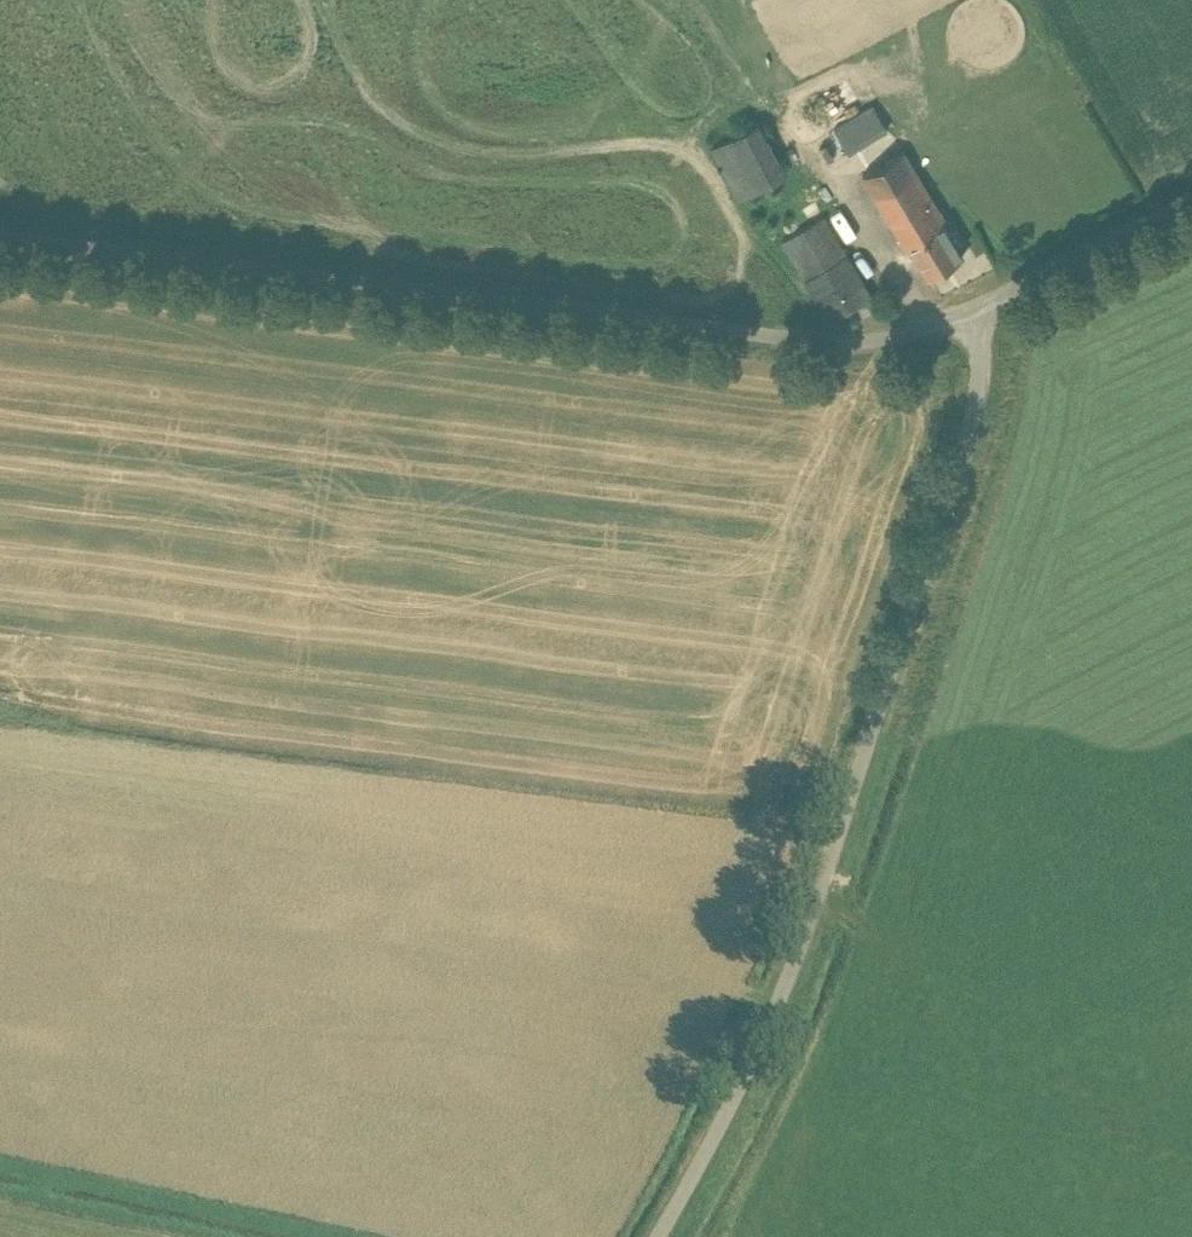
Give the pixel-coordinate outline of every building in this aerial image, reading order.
[(849,151),(890,128),(874,101),(834,124),(849,151)] [(713,146),(741,199),(787,174),(759,122),(713,146)] [(964,255),(945,224),(950,222),(907,149),(866,174),(906,246),(910,244),(930,276),(964,255)] [(819,299),(831,320),(858,304),(873,295),(867,285),(825,214),(782,240),(819,299)] [(873,295),(858,304),(865,315),(880,306),(873,295)]
